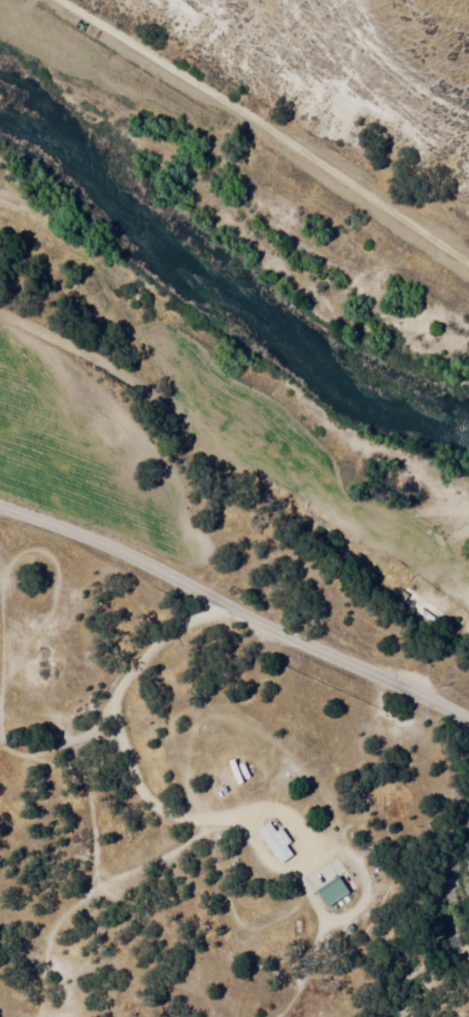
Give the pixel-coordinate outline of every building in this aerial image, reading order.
[(283,864),(296,854),(289,845),(294,841),(284,827),(279,831),(271,820),(258,829),(283,864)] [(329,906),(352,890),(341,874),(317,890),(329,906)]
